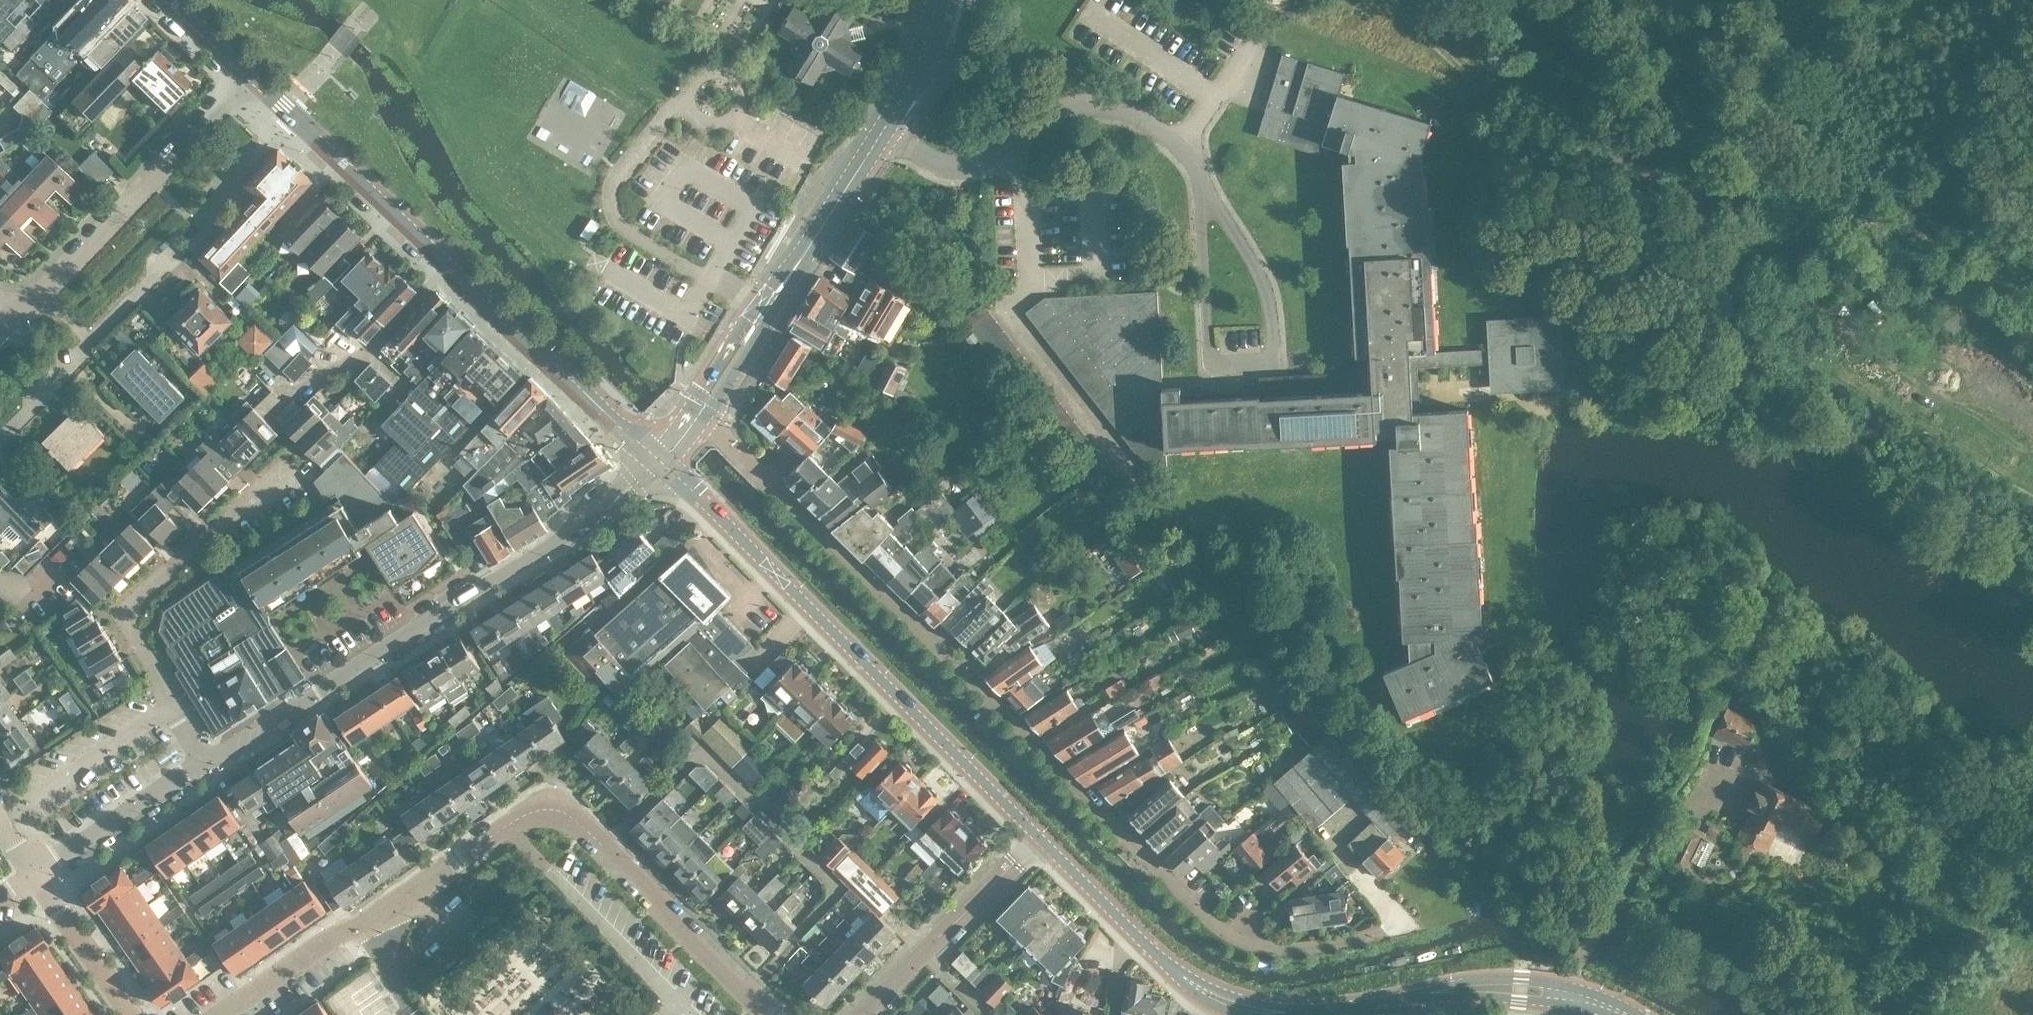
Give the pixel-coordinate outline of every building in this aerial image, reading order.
[(39,0),(0,0),(0,41),(1,40),(1,41),(39,0)] [(1,41),(10,49),(34,22),(35,23),(54,4),(59,9),(68,0),(39,0),(1,41)] [(75,52),(125,1),(126,0),(84,0),(55,31),(47,39),(31,57),(29,60),(15,74),(41,100),(57,84),(56,83),(79,60),(73,54),(75,52)] [(850,28),(849,24),(856,12),(836,0),(830,0),(825,8),(806,14),(794,6),(779,30),(791,37),(796,56),(788,69),(813,83),(820,72),(839,67),(851,74),(865,50),(853,43),(852,39),(850,28)] [(130,7),(79,60),(93,74),(140,25),(130,15),(134,11),(130,7)] [(72,100),(91,119),(131,78),(164,111),(191,83),(169,61),(175,56),(166,47),(160,53),(157,50),(141,66),(123,49),(72,100)] [(1169,475),(1167,447),(1245,443),(1245,446),(1377,439),(1377,435),(1398,434),(1399,445),(1391,445),(1397,577),(1400,577),(1403,640),(1409,640),(1410,661),(1385,672),(1404,718),(1493,680),(1478,644),(1477,635),(1483,635),(1477,520),(1474,520),(1469,409),(1420,412),(1418,367),(1490,363),(1490,366),(1518,390),(1538,390),(1563,361),(1563,342),(1534,317),(1514,318),(1489,346),(1489,350),(1436,352),(1429,221),(1426,221),(1422,151),(1431,122),(1339,94),(1345,72),(1283,54),(1258,135),(1321,154),(1324,142),(1349,150),(1350,160),(1343,161),(1348,245),(1351,245),(1357,356),(1372,355),(1374,391),(1261,397),(1261,394),(1182,399),(1182,387),(1163,388),(1163,376),(1158,290),(1046,296),(1053,304),(1059,312),(1066,320),(1073,329),(1079,336),(1084,343),(1090,350),(1095,357),(1101,364),(1108,372),(1114,380),(1120,388),(1127,397),(1134,405),(1141,414),(1148,422),(1156,432),(1163,441),(1142,458),(1156,476),(1169,475)] [(11,93),(17,87),(0,71),(0,82),(11,93)] [(22,179),(44,200),(55,189),(70,203),(83,189),(27,136),(35,128),(50,113),(28,92),(14,107),(23,116),(19,127),(0,138),(0,143),(3,148),(4,150),(18,142),(31,154),(24,161),(32,169),(22,179)] [(258,196),(201,257),(223,277),(239,260),(313,181),(296,165),(279,150),(247,184),(258,196)] [(0,203),(0,210),(19,227),(29,216),(45,230),(59,214),(44,200),(22,179),(21,180),(0,159),(0,174),(14,188),(0,203)] [(283,233),(305,253),(339,217),(318,197),(283,233)] [(19,227),(0,210),(0,246),(5,242),(20,256),(34,241),(19,227)] [(326,273),(308,292),(318,301),(334,284),(340,277),(352,264),(343,255),(360,237),(339,217),(305,253),(326,273)] [(579,239),(587,246),(601,229),(592,222),(579,239)] [(833,258),(855,271),(867,252),(884,263),(892,250),(876,239),(877,238),(855,224),(833,258)] [(341,287),(361,305),(394,270),(390,266),(386,270),(379,264),(380,262),(370,253),(344,280),(340,277),(334,284),(339,289),(341,287)] [(220,280),(232,291),(251,271),(239,260),(220,280)] [(361,305),(346,321),(355,329),(354,330),(367,342),(416,289),(404,277),(403,278),(394,270),(361,305)] [(856,270),(855,271),(854,271),(852,270),(844,281),(863,293),(858,302),(822,278),(821,277),(800,308),(846,337),(850,331),(837,322),(842,314),(848,318),(882,340),(906,300),(888,289),(892,282),(876,276),(859,272),(856,270)] [(252,281),(239,294),(249,304),(262,290),(252,281)] [(188,303),(186,301),(180,307),(182,309),(169,321),(179,332),(176,335),(190,349),(193,347),(203,357),(216,345),(219,345),(223,343),(226,342),(228,339),(229,336),(229,331),(238,322),(204,287),(188,303)] [(390,364),(395,369),(455,306),(437,289),(434,293),(381,348),(384,351),(382,355),(391,363),(390,364)] [(1033,320),(1053,304),(1046,296),(1045,296),(1026,311),(1033,320)] [(972,328),(991,313),(983,303),(964,318),(972,328)] [(1039,327),(1059,312),(1053,304),(1033,320),(1039,327)] [(405,371),(416,381),(472,322),(455,306),(395,369),(402,375),(405,371)] [(846,337),(800,308),(787,328),(795,332),(835,356),(845,340),(846,341),(838,354),(846,358),(856,342),(846,337)] [(1045,335),(1066,320),(1059,312),(1039,327),(1045,335)] [(991,313),(972,328),(981,339),(1000,325),(991,313)] [(1052,344),(1073,329),(1066,320),(1045,335),(1052,344)] [(381,424),(396,438),(487,340),(478,332),(477,333),(472,328),(475,326),(472,322),(416,381),(419,384),(381,424)] [(319,347),(294,325),(265,354),(281,370),(301,350),(302,351),(309,358),(319,347)] [(1000,325),(981,339),(988,349),(1008,334),(1000,325)] [(244,341),(259,356),(273,341),(258,327),(244,341)] [(1057,351),(1079,336),(1073,329),(1052,344),(1057,351)] [(1008,334),(988,349),(988,350),(996,360),(1017,345),(1008,334)] [(769,374),(785,388),(811,348),(793,336),(769,374)] [(1062,357),(1084,343),(1079,336),(1057,351),(1062,357)] [(487,340),(396,438),(413,454),(441,424),(504,356),(487,340)] [(1068,365),(1090,350),(1084,343),(1062,357),(1068,365)] [(1017,345),(996,360),(1004,369),(1024,355),(1017,345)] [(113,372),(161,420),(185,396),(136,348),(113,372)] [(1004,369),(996,360),(988,350),(976,359),(992,380),(1004,370),(1004,369)] [(1074,372),(1095,357),(1090,350),(1068,365),(1074,372)] [(285,369),(295,379),(312,361),(309,358),(302,351),(285,369)] [(1024,355),(1004,369),(1004,370),(1011,379),(1031,364),(1024,355)] [(523,373),(504,356),(441,424),(458,441),(523,373)] [(1080,380),(1101,364),(1095,357),(1074,372),(1080,380)] [(886,358),(876,383),(893,395),(907,369),(886,358)] [(191,377),(208,394),(222,380),(205,363),(191,377)] [(393,383),(371,363),(356,379),(376,401),(393,383)] [(1031,364),(1011,379),(1018,387),(1038,373),(1031,364)] [(1086,388),(1108,372),(1101,364),(1080,380),(1086,388)] [(1092,396),(1114,380),(1108,372),(1086,388),(1092,396)] [(1038,373),(1018,387),(1025,396),(1045,382),(1038,373)] [(452,468),(466,482),(543,401),(549,394),(531,377),(494,417),(462,452),(465,454),(452,468)] [(1099,404),(1120,388),(1114,380),(1092,396),(1099,404)] [(1045,382),(1025,396),(1032,405),(1052,390),(1045,382)] [(1105,412),(1127,397),(1120,388),(1099,404),(1105,412)] [(269,390),(254,404),(250,400),(231,417),(261,447),(277,431),(261,415),(278,399),(269,390)] [(778,434),(784,439),(811,410),(789,390),(783,398),(776,392),(756,414),(751,420),(762,430),(773,440),(778,434)] [(1052,390),(1032,405),(1039,413),(1059,399),(1052,390)] [(273,416),(297,439),(327,408),(311,393),(305,400),(304,399),(298,405),(290,398),(273,416)] [(544,402),(543,401),(466,482),(464,484),(468,489),(458,497),(464,503),(474,495),(476,498),(483,493),(489,501),(510,483),(511,484),(517,478),(581,429),(550,396),(544,402)] [(1112,421),(1134,405),(1127,397),(1105,412),(1112,421)] [(1059,399),(1039,413),(1046,423),(1067,409),(1059,399)] [(1134,405),(1112,421),(1119,430),(1141,414),(1134,405)] [(47,445),(71,469),(105,435),(77,407),(64,420),(68,424),(47,445)] [(327,408),(297,439),(325,467),(342,449),(338,445),(356,425),(353,422),(354,420),(348,415),(341,422),(327,408)] [(1067,409),(1046,423),(1054,433),(1075,419),(1067,409)] [(804,457),(809,454),(832,428),(831,428),(811,410),(784,439),(804,457)] [(1141,414),(1119,430),(1126,439),(1148,422),(1141,414)] [(213,429),(204,438),(223,458),(232,449),(245,462),(261,447),(231,417),(218,430),(223,435),(221,437),(213,429)] [(837,418),(832,428),(831,430),(859,444),(866,432),(837,418)] [(1075,419),(1054,433),(1062,443),(1083,429),(1075,419)] [(1134,448),(1156,432),(1148,422),(1126,439),(1134,448)] [(597,446),(581,429),(517,478),(527,489),(545,477),(547,480),(597,446)] [(1083,429),(1062,443),(1070,452),(1090,438),(1083,429)] [(1163,441),(1156,432),(1134,448),(1142,458),(1163,441)] [(202,455),(187,470),(213,495),(228,480),(215,466),(223,458),(204,438),(195,448),(202,455)] [(1090,438),(1070,452),(1078,463),(1098,449),(1090,438)] [(614,464),(597,446),(547,480),(555,494),(587,475),(589,479),(614,464)] [(1098,449),(1078,463),(1087,474),(1107,459),(1098,449)] [(241,570),(269,613),(364,552),(361,547),(367,542),(397,588),(445,557),(415,510),(401,520),(393,509),(397,507),(344,452),(315,480),(315,481),(328,500),(337,495),(343,504),(241,570)] [(803,499),(834,528),(863,506),(869,501),(873,506),(909,477),(893,456),(880,467),(872,453),(850,469),(851,470),(846,474),(837,481),(829,473),(803,499)] [(809,454),(804,457),(804,458),(785,477),(786,478),(787,479),(787,482),(793,489),(797,489),(802,494),(800,496),(803,499),(829,473),(809,454)] [(1107,459),(1087,474),(1095,484),(1114,469),(1107,459)] [(180,462),(156,486),(175,505),(183,497),(197,510),(213,495),(187,470),(180,462)] [(1114,469),(1095,484),(1103,494),(1122,479),(1114,469)] [(43,507),(52,498),(36,480),(17,499),(1,483),(0,484),(0,533),(11,522),(30,541),(44,528),(45,529),(55,518),(43,507)] [(175,505),(156,486),(146,495),(133,508),(135,509),(141,516),(139,518),(164,543),(180,527),(167,513),(175,505)] [(955,510),(974,534),(997,517),(977,492),(955,510)] [(489,504),(516,548),(548,529),(546,526),(534,504),(526,509),(521,512),(519,508),(511,512),(501,497),(494,501),(489,504)] [(842,536),(865,558),(889,532),(894,528),(891,526),(877,512),(873,516),(863,506),(834,528),(842,536)] [(482,552),(490,564),(511,551),(487,515),(475,522),(481,531),(472,537),(473,539),(471,541),(470,543),(471,546),(474,552),(479,554),(482,552)] [(129,523),(115,538),(139,562),(153,548),(129,523)] [(664,548),(681,536),(674,526),(657,538),(664,548)] [(616,590),(620,596),(627,590),(639,580),(631,571),(656,549),(636,527),(611,549),(613,552),(606,556),(599,560),(608,577),(608,578),(616,590)] [(1110,543),(1132,574),(1150,562),(1127,530),(1110,543)] [(881,574),(888,581),(915,555),(907,548),(907,546),(909,544),(905,541),(901,544),(889,532),(865,558),(881,574)] [(115,538),(100,552),(124,576),(139,562),(115,538)] [(959,579),(941,561),(943,559),(935,550),(938,547),(936,544),(931,539),(926,544),(915,555),(888,581),(901,593),(920,612),(959,579)] [(15,565),(27,577),(42,562),(52,552),(41,540),(15,565)] [(624,696),(665,660),(666,660),(699,627),(732,658),(746,654),(755,645),(718,609),(733,594),(688,550),(613,618),(608,612),(592,626),(593,627),(567,651),(600,688),(609,680),(624,696)] [(4,569),(12,561),(2,552),(0,555),(0,566),(4,569)] [(100,552),(86,566),(110,590),(124,576),(100,552)] [(594,552),(574,565),(589,590),(608,578),(608,577),(599,560),(594,552)] [(574,565),(554,578),(569,602),(589,590),(574,565)] [(110,590),(86,566),(71,580),(95,605),(110,590)] [(220,568),(194,586),(266,700),(269,698),(305,675),(271,623),(260,630),(223,574),(220,568)] [(935,626),(942,620),(974,588),(964,575),(959,579),(920,612),(935,626)] [(534,590),(549,615),(560,631),(566,626),(557,610),(569,602),(554,578),(534,590)] [(947,624),(966,643),(1001,608),(987,594),(993,588),(983,578),(974,588),(942,620),(947,624)] [(266,700),(194,586),(161,610),(157,630),(167,647),(166,647),(179,668),(175,671),(215,732),(266,700)] [(537,639),(542,648),(550,642),(545,634),(543,635),(536,623),(549,615),(534,590),(514,603),(529,627),(537,639)] [(616,590),(603,598),(608,607),(620,596),(616,590)] [(68,608),(62,614),(85,653),(109,639),(96,618),(95,619),(76,599),(68,608)] [(529,627),(514,603),(494,616),(509,640),(529,627)] [(570,610),(576,618),(585,610),(581,603),(570,610)] [(1001,608),(966,643),(985,662),(1003,644),(1012,652),(1038,634),(1050,625),(1036,604),(1013,620),(1005,612),(1001,608)] [(509,640),(494,616),(473,629),(489,654),(509,640)] [(753,680),(699,627),(666,660),(707,707),(722,693),(730,702),(753,680)] [(461,636),(443,648),(462,679),(481,667),(461,636)] [(93,677),(100,688),(122,674),(115,664),(122,660),(109,639),(85,653),(97,674),(93,677)] [(542,648),(537,639),(531,643),(537,652),(542,648)] [(1037,672),(1045,666),(1058,656),(1048,641),(1037,645),(1035,642),(1031,646),(986,676),(1003,694),(1037,672)] [(16,656),(10,647),(0,655),(0,668),(16,656)] [(424,659),(446,694),(451,703),(454,701),(469,691),(462,679),(443,648),(424,659)] [(446,694),(424,659),(405,671),(427,706),(446,694)] [(790,706),(791,707),(817,680),(809,672),(809,668),(804,663),(799,663),(797,660),(771,688),(761,696),(781,715),(790,706)] [(29,679),(23,670),(10,679),(17,688),(29,679)] [(1051,687),(1037,672),(1003,694),(1005,696),(1020,712),(1021,711),(1038,700),(1042,704),(1073,685),(1067,677),(1051,687)] [(399,676),(378,690),(395,715),(416,702),(399,676)] [(1129,690),(1121,678),(1102,689),(1110,702),(1129,690)] [(35,687),(29,679),(17,688),(22,696),(35,687)] [(485,687),(492,695),(501,687),(495,679),(485,687)] [(511,685),(505,690),(501,694),(509,702),(518,694),(517,692),(526,685),(521,679),(512,686),(511,685)] [(3,698),(10,694),(0,680),(0,701),(3,698)] [(791,707),(810,726),(836,698),(829,691),(829,686),(823,681),(818,681),(817,680),(791,707)] [(493,701),(500,710),(509,702),(501,694),(505,690),(502,687),(494,694),(497,698),(493,701)] [(69,689),(61,694),(73,712),(81,706),(69,689)] [(378,690),(357,703),(375,729),(395,715),(378,690)] [(1025,716),(1040,733),(1053,724),(1054,725),(1068,716),(1080,708),(1069,690),(1043,705),(1042,705),(1025,716)] [(18,719),(3,698),(0,701),(0,733),(18,719)] [(836,698),(810,726),(830,745),(857,718),(848,710),(848,705),(843,700),(839,701),(836,698)] [(32,709),(38,717),(50,708),(44,699),(32,709)] [(375,729),(357,703),(336,717),(354,743),(375,729)] [(466,704),(457,712),(464,720),(472,712),(466,704)] [(1737,743),(1739,739),(1749,744),(1753,737),(1754,737),(1755,734),(1760,722),(1727,706),(1715,732),(1737,743)] [(1047,741),(1065,762),(1066,763),(1146,714),(1142,708),(1138,710),(1136,708),(1111,723),(1102,708),(1093,714),(1092,713),(1047,741)] [(449,718),(456,726),(464,720),(457,712),(449,718)] [(411,718),(419,731),(427,726),(419,713),(411,718)] [(549,713),(528,728),(545,752),(565,737),(549,713)] [(321,714),(306,724),(356,797),(373,785),(347,746),(349,745),(331,720),(327,723),(321,714)] [(603,727),(610,734),(619,725),(612,718),(603,727)] [(0,733),(0,744),(10,758),(34,740),(18,719),(0,733)] [(475,720),(467,726),(473,736),(482,730),(475,720)] [(706,741),(732,767),(750,749),(757,743),(748,734),(742,740),(724,722),(706,741)] [(301,741),(292,747),(335,811),(356,797),(354,798),(305,724),(295,731),(301,741)] [(458,731),(465,742),(473,736),(467,726),(458,731)] [(508,741),(507,742),(524,766),(545,752),(528,728),(517,735),(515,732),(506,738),(508,741)] [(1168,736),(1163,728),(1149,737),(1154,745),(1168,736)] [(579,750),(597,769),(617,749),(599,730),(579,750)] [(1067,764),(1087,784),(1095,780),(1139,753),(1125,730),(1067,764)] [(1292,802),(1290,803),(1301,815),(1303,814),(1315,827),(1351,796),(1372,820),(1346,843),(1363,860),(1379,877),(1394,863),(1397,863),(1401,860),(1402,856),(1405,854),(1387,836),(1406,819),(1350,754),(1331,733),(1275,782),(1292,802)] [(389,734),(381,739),(389,750),(396,746),(389,734)] [(620,745),(628,752),(636,744),(629,736),(620,745)] [(1127,795),(1171,771),(1171,770),(1184,762),(1168,736),(1151,747),(1156,755),(1149,759),(1148,757),(1099,784),(1099,785),(1117,806),(1121,804),(1118,800),(1127,795)] [(890,751),(889,749),(889,744),(885,740),(880,740),(877,738),(873,743),(867,738),(862,743),(860,741),(854,746),(847,740),(828,760),(844,774),(852,765),(865,777),(890,751)] [(373,743),(381,755),(389,750),(381,739),(373,743)] [(507,742),(487,756),(503,780),(524,766),(507,742)] [(292,747),(273,760),(315,824),(335,811),(292,747)] [(597,769),(615,786),(634,766),(617,749),(597,769)] [(732,767),(752,787),(770,769),(750,749),(732,767)] [(436,752),(428,758),(435,769),(443,763),(436,752)] [(638,762),(645,770),(654,761),(646,754),(638,762)] [(487,756),(466,770),(483,794),(503,780),(487,756)] [(419,764),(426,774),(435,769),(428,758),(419,764)] [(253,773),(275,806),(280,803),(274,795),(275,795),(281,802),(282,802),(302,832),(315,824),(273,760),(253,773)] [(701,760),(690,771),(709,788),(719,776),(701,760)] [(893,807),(919,780),(915,776),(915,774),(913,772),(913,767),(908,763),(903,763),(901,761),(875,789),(869,784),(857,797),(881,820),(887,814),(892,807),(893,807)] [(634,766),(615,786),(633,804),(653,784),(634,766)] [(466,770),(446,784),(462,808),(483,794),(466,770)] [(1127,814),(1143,833),(1185,795),(1171,778),(1174,774),(1171,771),(1127,795),(1137,806),(1127,814)] [(269,810),(275,806),(253,773),(233,786),(239,795),(250,811),(263,802),(269,810)] [(795,797),(806,808),(823,791),(812,780),(795,797)] [(892,807),(887,814),(895,823),(899,818),(910,829),(940,798),(938,797),(938,792),(934,788),(929,788),(927,785),(925,786),(919,780),(893,807),(892,807)] [(1819,829),(1827,812),(1767,782),(1761,792),(1757,790),(1750,804),(1754,806),(1752,811),(1745,824),(1744,824),(1738,837),(1739,838),(1733,852),(1747,858),(1753,845),(1765,851),(1775,831),(1782,818),(1802,828),(1806,820),(1819,826),(1818,828),(1819,829)] [(446,784),(425,798),(442,822),(462,808),(446,784)] [(781,812),(792,800),(782,791),(771,802),(781,812)] [(208,799),(200,804),(223,838),(242,825),(219,792),(216,793),(218,796),(210,802),(208,799)] [(442,822),(425,798),(423,795),(408,804),(411,808),(405,812),(413,824),(405,830),(400,833),(408,844),(412,841),(420,836),(421,837),(442,822)] [(1167,842),(1174,849),(1211,817),(1219,826),(1226,821),(1211,804),(1201,812),(1185,795),(1143,833),(1159,850),(1167,842)] [(656,804),(663,812),(673,804),(665,796),(656,804)] [(1252,833),(1233,849),(1253,871),(1276,852),(1269,844),(1266,846),(1260,838),(1289,815),(1294,821),(1301,815),(1290,803),(1252,833)] [(190,812),(182,817),(205,850),(223,838),(200,804),(199,806),(200,808),(192,814),(190,812)] [(961,819),(961,814),(956,810),(952,810),(949,807),(923,835),(936,848),(942,854),(968,827),(963,822),(963,821),(961,819)] [(632,828),(650,846),(671,826),(653,808),(632,828)] [(650,846),(668,864),(700,832),(684,815),(672,827),(671,826),(650,846)] [(172,824),(164,830),(187,863),(205,850),(182,817),(181,818),(183,820),(174,826),(172,824)] [(1233,849),(1252,833),(1247,829),(1234,841),(1232,838),(1222,837),(1215,843),(1211,838),(1221,828),(1219,826),(1211,817),(1174,849),(1175,850),(1166,857),(1181,873),(1183,871),(1185,872),(1199,860),(1208,869),(1233,849)] [(766,826),(755,838),(760,843),(771,832),(766,826)] [(968,827),(942,854),(923,873),(928,878),(947,859),(961,872),(988,844),(986,843),(986,838),(981,834),(977,834),(975,832),(974,832),(968,827)] [(338,829),(329,837),(335,844),(345,836),(338,829)] [(187,863),(164,830),(163,830),(165,833),(156,839),(155,836),(145,842),(169,876),(187,863)] [(1708,863),(1712,835),(1680,830),(1675,857),(1708,863)] [(685,882),(707,862),(710,859),(718,851),(700,832),(668,864),(685,882)] [(774,832),(756,850),(765,858),(782,841),(774,832)] [(391,838),(367,854),(383,878),(407,861),(400,850),(408,844),(400,833),(392,839),(391,838)] [(273,860),(286,850),(275,834),(261,843),(273,860)] [(320,844),(327,852),(335,844),(329,837),(320,844)] [(820,855),(834,868),(852,850),(838,837),(820,855)] [(1262,870),(1277,887),(1291,876),(1298,883),(1323,862),(1314,852),(1308,857),(1295,842),(1262,870)] [(250,850),(237,859),(244,869),(257,860),(250,850)] [(718,851),(710,859),(717,866),(726,858),(719,850),(718,851)] [(832,872),(850,889),(854,893),(876,873),(853,851),(832,872)] [(271,862),(276,869),(281,866),(282,868),(285,866),(284,864),(289,860),(284,853),(271,862)] [(383,878),(367,854),(349,867),(343,871),(359,894),(383,878)] [(225,867),(232,877),(244,869),(237,859),(225,867)] [(345,904),(359,894),(343,871),(336,861),(318,873),(322,880),(316,884),(334,910),(344,902),(345,904)] [(707,862),(685,882),(704,900),(717,886),(724,879),(707,862)] [(717,886),(723,892),(720,895),(730,905),(732,903),(740,911),(758,893),(740,875),(747,868),(742,862),(734,869),(724,879),(717,886)] [(1338,890),(1316,894),(1321,924),(1347,920),(1345,907),(1346,907),(1345,902),(1347,893),(1356,886),(1347,874),(1336,862),(1323,872),(1338,890)] [(84,893),(95,910),(156,868),(153,864),(132,878),(123,866),(108,876),(98,883),(84,893)] [(248,874),(254,884),(268,875),(261,865),(248,874)] [(1319,866),(1310,874),(1314,879),(1323,872),(1319,866)] [(99,909),(112,928),(148,902),(137,886),(158,871),(156,868),(95,910),(96,910),(99,909)] [(750,921),(758,929),(776,910),(767,902),(788,881),(779,872),(758,893),(740,911),(738,913),(748,923),(750,921)] [(900,897),(876,873),(854,893),(880,916),(889,907),(900,897)] [(215,874),(201,883),(208,894),(222,884),(215,874)] [(235,882),(242,892),(254,884),(248,874),(235,882)] [(305,880),(286,893),(309,926),(318,920),(316,918),(325,912),(326,914),(329,913),(305,880)] [(189,892),(196,902),(208,894),(201,883),(189,892)] [(1011,930),(1023,919),(1044,898),(1039,893),(1039,890),(1035,887),(1032,887),(1029,884),(1005,909),(997,917),(1005,924),(1011,930)] [(232,900),(225,889),(212,899),(219,909),(232,900)] [(866,922),(857,931),(878,952),(898,932),(896,931),(896,930),(880,916),(854,893),(850,889),(844,895),(856,907),(854,909),(866,922)] [(776,910),(758,929),(756,931),(766,941),(768,939),(776,947),(783,940),(784,941),(788,936),(787,935),(797,926),(785,914),(789,910),(790,912),(802,900),(793,892),(776,910)] [(286,893),(269,905),(292,938),(300,932),(299,930),(307,924),(309,926),(286,893)] [(1321,924),(1316,894),(1290,898),(1290,900),(1285,903),(1291,911),(1291,916),(1293,916),(1295,928),(1321,924)] [(1011,936),(1023,947),(1058,912),(1055,910),(1056,906),(1052,902),(1048,903),(1044,898),(1023,919),(1009,933),(1011,936)] [(207,917),(219,909),(212,899),(200,907),(207,917)] [(112,928),(125,947),(183,907),(180,903),(159,918),(148,902),(112,928)] [(269,905),(251,917),(274,950),(283,945),(281,942),(289,936),(291,939),(292,938),(269,905)] [(125,947),(139,967),(175,942),(165,926),(186,911),(183,907),(125,947)] [(905,922),(889,907),(880,916),(896,930),(905,922)] [(1023,947),(1037,961),(1072,926),(1067,921),(1067,917),(1064,914),(1060,914),(1058,912),(1023,947)] [(251,917),(233,930),(256,963),(265,957),(263,954),(271,948),(273,951),(274,950),(251,917)] [(849,939),(839,949),(861,970),(867,963),(878,952),(857,931),(845,920),(837,928),(849,939)] [(47,943),(36,927),(35,926),(21,936),(11,943),(0,951),(0,958),(6,967),(0,971),(0,976),(47,943)] [(1073,953),(1086,940),(1083,937),(1084,934),(1080,930),(1076,931),(1072,926),(1037,961),(1053,976),(1055,974),(1056,975),(1054,982),(1057,983),(1057,986),(1061,987),(1061,985),(1066,988),(1079,960),(1073,953)] [(256,963),(233,930),(215,942),(238,976),(238,975),(247,969),(245,967),(253,961),(255,964),(256,963)] [(825,964),(822,967),(843,987),(857,974),(861,970),(839,949),(828,938),(820,946),(831,957),(825,964)] [(149,987),(150,988),(210,946),(208,943),(187,958),(175,942),(139,967),(152,985),(149,987)] [(22,990),(59,965),(45,946),(48,944),(47,943),(0,976),(0,982),(11,974),(22,990)] [(210,946),(150,988),(162,1005),(176,995),(186,988),(201,978),(192,965),(213,950),(210,946)] [(952,962),(967,977),(978,965),(963,950),(952,962)] [(801,963),(810,972),(817,964),(808,955),(801,963)] [(971,980),(982,991),(999,972),(988,962),(971,980)] [(72,984),(59,965),(22,990),(33,1006),(20,1014),(27,1014),(72,984)] [(843,987),(822,967),(805,984),(814,993),(813,994),(825,1006),(836,995),(843,987)] [(982,991),(993,1001),(1010,983),(999,972),(982,991)] [(1132,996),(1125,995),(1123,1010),(1122,1014),(1128,1014),(1129,1010),(1156,1014),(1168,1014),(1169,1008),(1165,1007),(1167,1000),(1163,994),(1147,991),(1148,986),(1144,979),(1135,978),(1132,996)] [(937,1006),(951,990),(941,980),(926,997),(937,1006)] [(39,1014),(69,1014),(85,1003),(72,984),(27,1014),(36,1014),(38,1014),(39,1014)] [(300,1010),(304,1014),(329,1014),(317,998),(310,1004),(311,1006),(303,1012),(301,1010),(300,1010)] [(85,1003),(69,1014),(93,1014),(85,1003)] [(1069,1004),(1065,1014),(1095,1014),(1069,1004)] [(958,1006),(949,1014),(968,1014),(958,1006)] [(1034,1006),(1026,1014),(1044,1014),(1034,1006)]
